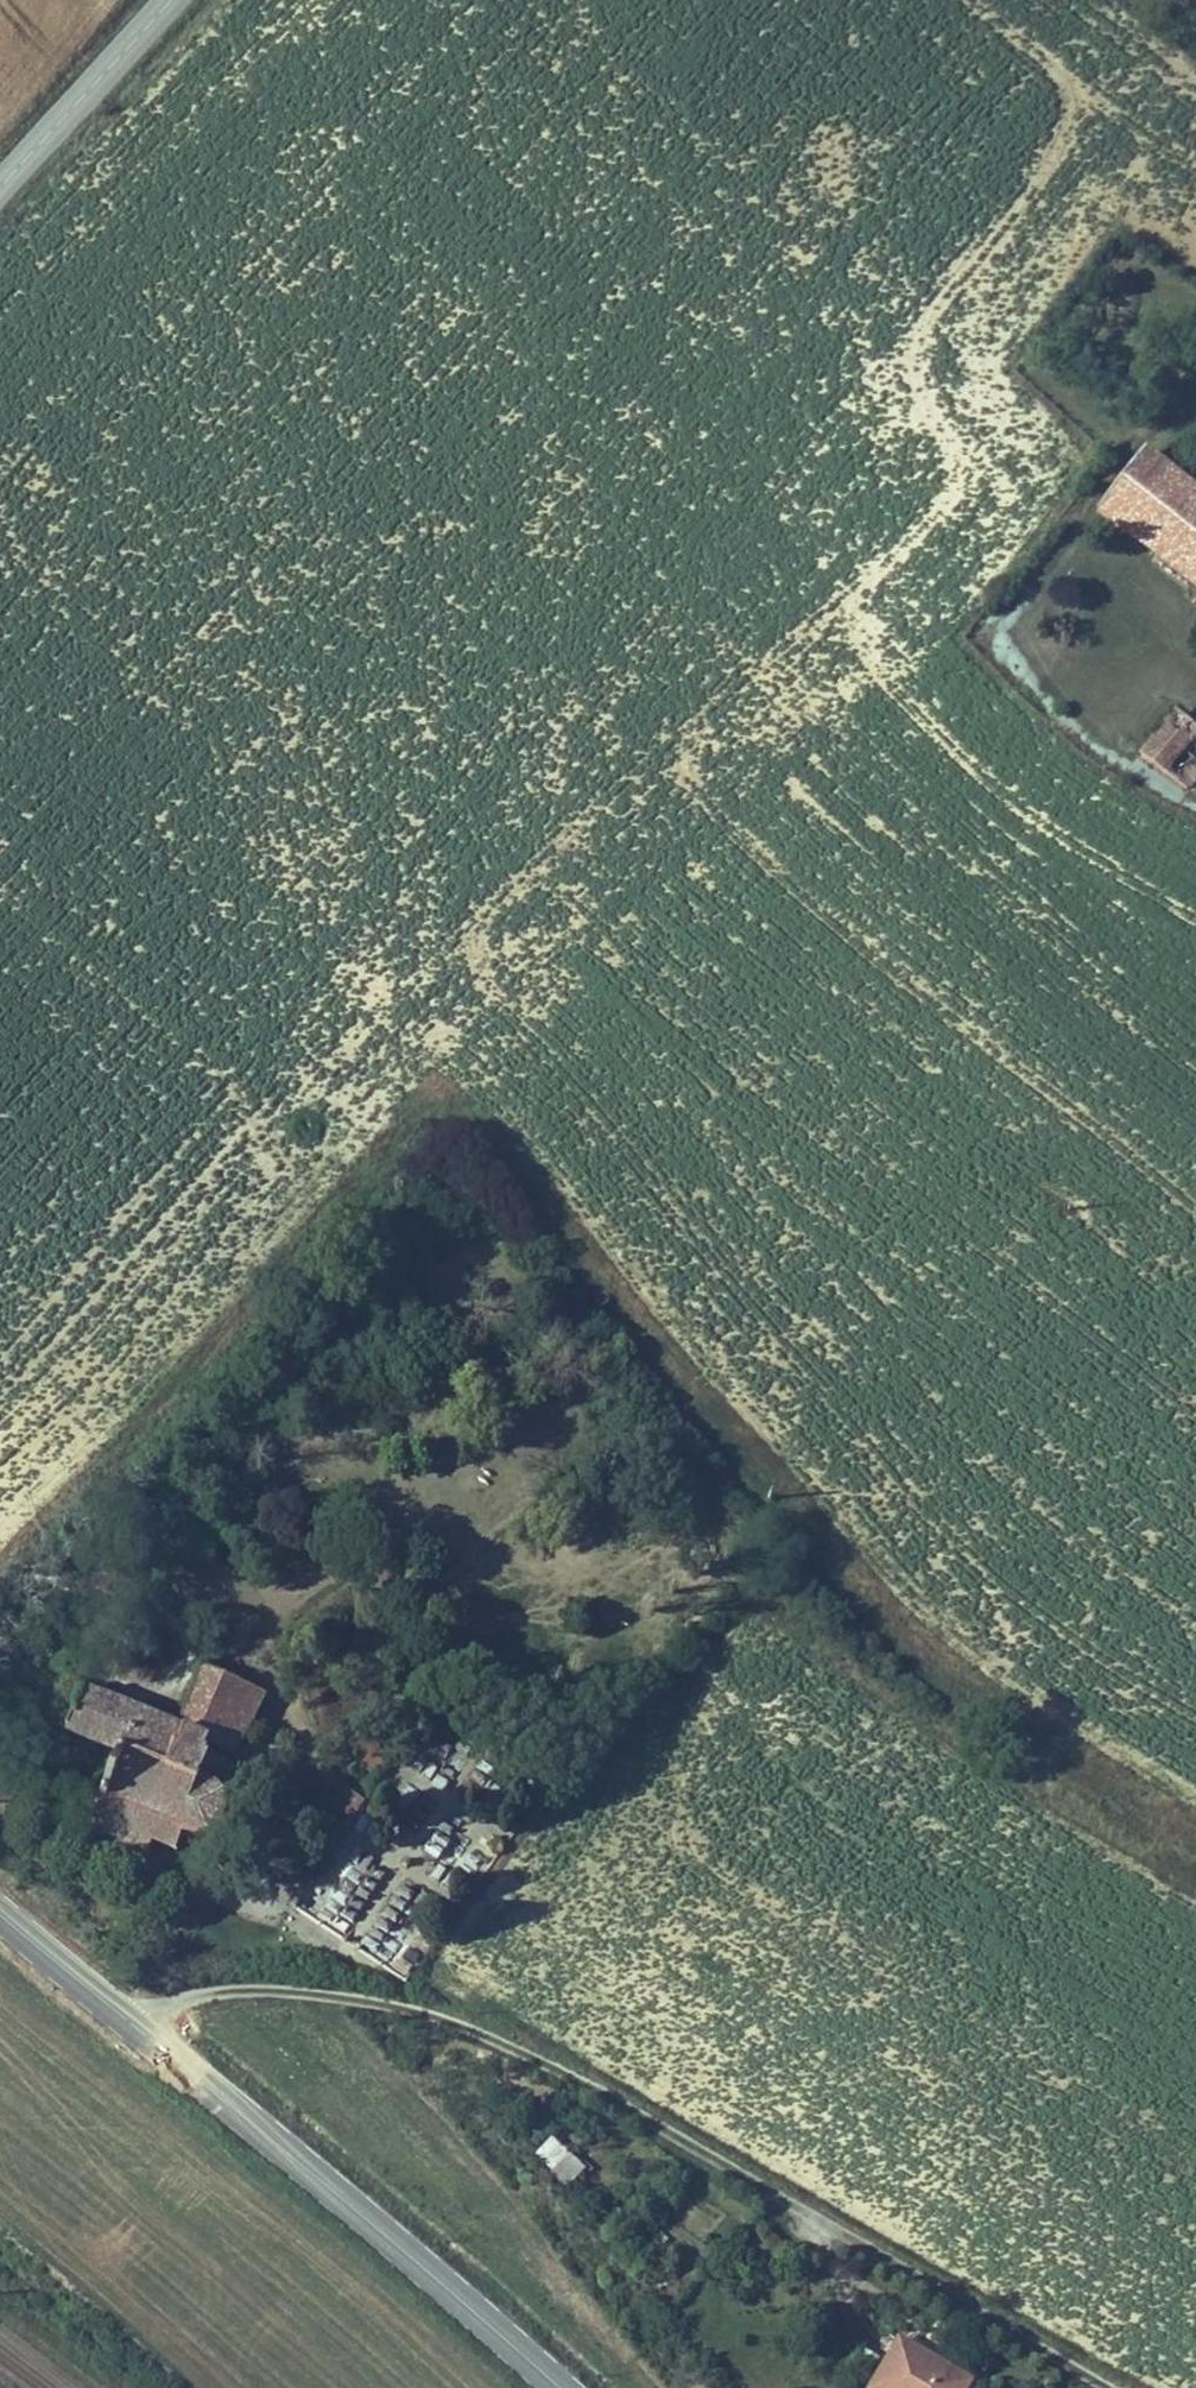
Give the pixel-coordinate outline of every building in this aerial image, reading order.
[(1195,563),(1195,470),(1181,457),(1135,515),(1195,563)] [(1156,768),(1193,798),(1195,795),(1195,725),(1195,724),(1156,768)] [(108,1733),(166,1755),(264,1794),(273,1768),(288,1776),(309,1725),(239,1700),(223,1736),(121,1701),(108,1733)] [(166,1755),(129,1840),(190,1863),(198,1850),(221,1860),(225,1851),(238,1857),(252,1863),(284,1874),(289,1874),(294,1873),(298,1871),(301,1868),(308,1858),(312,1849),(280,1825),(288,1801),(279,1798),(288,1776),(273,1768),(264,1794),(166,1755)] [(342,1784),(328,1806),(350,1820),(364,1798),(342,1784)] [(341,1877),(359,1886),(374,1858),(356,1848),(341,1877)] [(368,1932),(360,1946),(388,1962),(396,1948),(368,1932)] [(530,2156),(565,2188),(583,2168),(549,2136),(530,2156)] [(1013,2381),(941,2340),(913,2387),(1009,2387),(1013,2381)]
